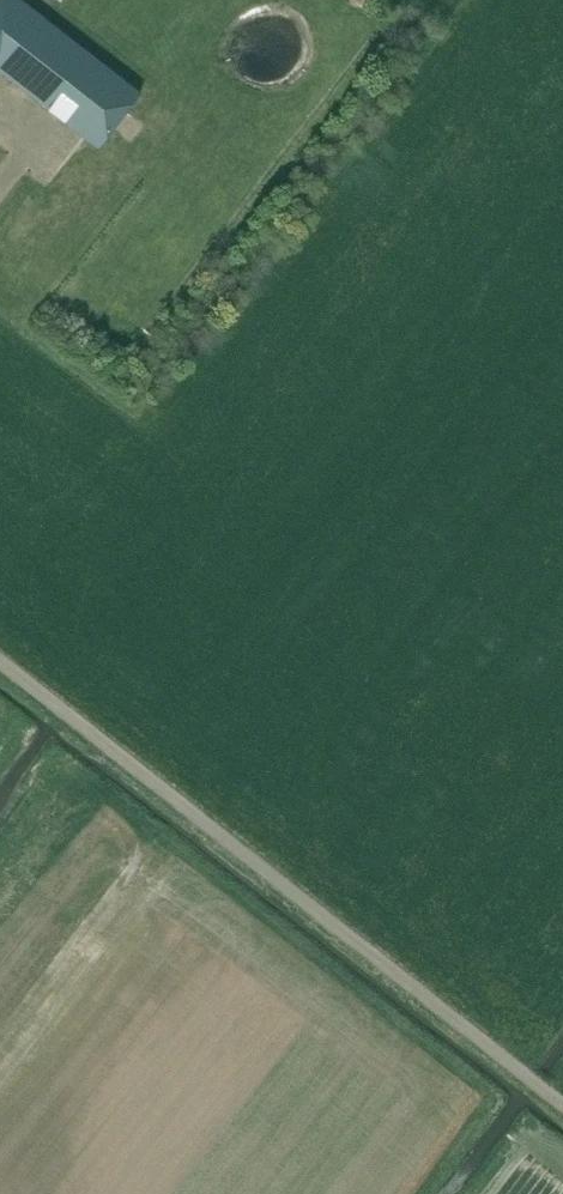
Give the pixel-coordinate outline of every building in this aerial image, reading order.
[(98,148),(140,92),(22,0),(0,0),(0,72),(98,148)]
